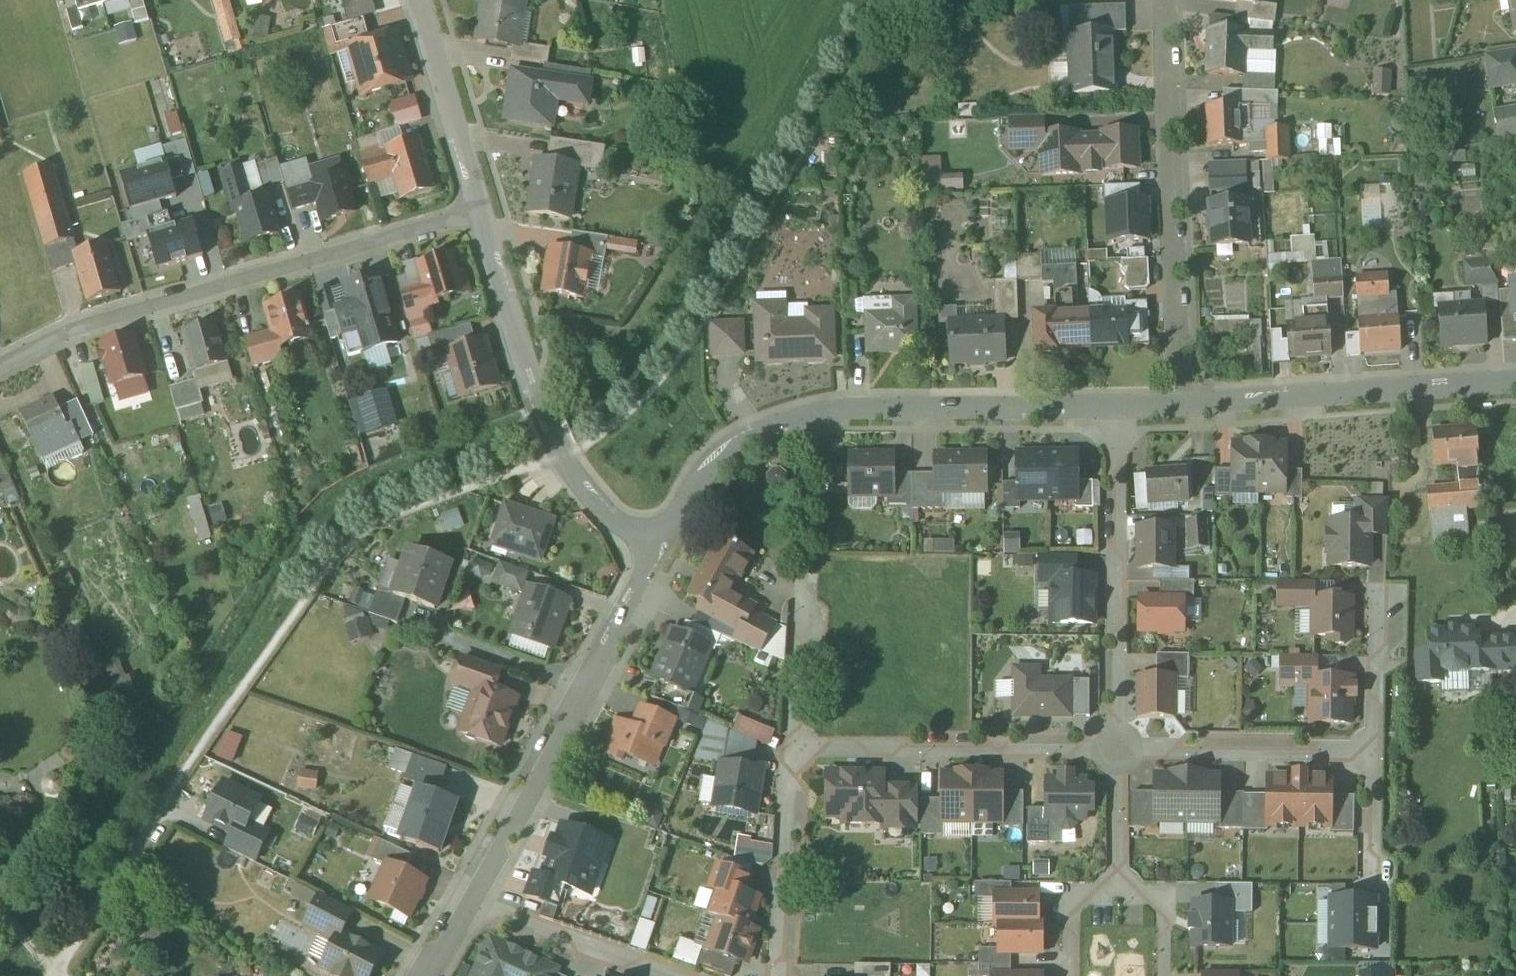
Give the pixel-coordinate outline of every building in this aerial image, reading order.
[(79,11),(116,0),(76,0),(79,11)] [(228,45),(242,41),(231,0),(215,0),(228,45)] [(515,0),(485,0),(478,40),(512,47),(524,49),(532,3),(515,0)] [(1130,8),(1072,11),(1074,36),(1131,33),(1130,8)] [(360,45),(376,41),(370,21),(339,29),(343,43),(358,39),(360,45)] [(365,98),(420,83),(406,33),(376,41),(360,45),(351,48),(365,98)] [(1278,36),(1214,34),(1213,76),(1248,77),(1249,54),(1277,55),(1278,36)] [(1073,38),(1076,93),(1121,90),(1118,36),(1073,38)] [(552,53),(524,49),(512,47),(510,61),(550,67),(552,53)] [(1495,92),(1515,88),(1515,51),(1489,56),(1495,92)] [(597,83),(518,68),(508,124),(559,133),(564,106),(591,111),(597,83)] [(1242,109),(1209,110),(1209,148),(1246,148),(1247,160),(1270,159),(1270,166),(1294,165),(1294,127),(1276,128),(1275,110),(1284,110),(1283,91),(1242,92),(1242,109)] [(1498,113),(1503,140),(1515,138),(1515,110),(1498,113)] [(1042,118),(1010,119),(1011,147),(1042,146),(1041,137),(1043,136),(1042,118)] [(1127,133),(1104,134),(1104,139),(1078,140),(1077,140),(1078,167),(1079,167),(1100,167),(1105,166),(1105,170),(1137,169),(1136,141),(1134,141),(1128,135),(1127,133)] [(1043,136),(1041,137),(1042,146),(1043,176),(1079,175),(1079,167),(1078,167),(1077,140),(1072,140),(1067,135),(1043,136)] [(438,193),(424,140),(390,149),(363,157),(371,186),(399,179),(405,202),(438,193)] [(562,144),(559,164),(585,169),(605,173),(609,152),(562,144)] [(125,173),(135,208),(182,196),(172,160),(125,173)] [(559,164),(539,161),(530,213),(576,220),(585,169),(559,164)] [(287,189),(279,163),(261,168),(269,194),(287,189)] [(288,192),(294,212),(322,205),(328,224),(362,215),(351,175),(317,184),(316,185),(310,165),(285,172),(290,192),(288,192)] [(57,166),(28,175),(50,249),(80,241),(57,166)] [(234,214),(240,213),(249,248),(284,239),(272,197),(256,201),(246,167),(223,174),(234,214)] [(1079,175),(1100,175),(1100,167),(1079,167),(1079,175)] [(1254,168),(1214,169),(1215,195),(1255,194),(1254,168)] [(1148,196),(1106,196),(1106,241),(1148,240),(1148,196)] [(1253,207),(1215,207),(1216,245),(1254,244),(1253,207)] [(168,210),(124,222),(129,240),(146,235),(155,266),(200,254),(190,215),(171,220),(168,210)] [(578,240),(576,257),(596,259),(605,261),(608,244),(578,240)] [(114,244),(78,254),(90,300),(126,290),(114,244)] [(576,257),(551,253),(545,295),(590,301),(596,259),(576,257)] [(423,267),(429,286),(405,294),(414,324),(444,315),(441,303),(471,293),(459,256),(423,267)] [(1000,318),(1021,317),(1020,286),(1044,285),(1044,272),(1043,260),(1007,261),(1008,285),(1000,285),(1000,318)] [(1151,264),(1123,265),(1124,279),(1128,279),(1128,293),(1134,293),(1152,292),(1152,288),(1151,264)] [(1343,264),(1315,267),(1318,304),(1346,302),(1343,264)] [(1500,264),(1470,265),(1472,290),(1502,288),(1500,264)] [(1083,315),(1079,269),(1045,272),(1046,288),(1055,287),(1056,298),(1063,298),(1065,314),(1039,316),(1042,355),(1101,350),(1098,313),(1083,315)] [(346,288),(353,310),(337,314),(344,342),(368,336),(368,335),(400,325),(385,276),(346,288)] [(1392,278),(1361,280),(1363,304),(1393,302),(1392,278)] [(1508,344),(1515,344),(1515,284),(1515,295),(1506,295),(1508,344)] [(309,299),(269,310),(275,334),(250,341),(258,371),(290,362),(287,350),(320,340),(309,299)] [(897,318),(870,319),(872,356),(920,355),(918,300),(897,300),(897,318)] [(791,305),(759,306),(760,367),(842,366),(841,310),(809,311),(810,325),(791,325),(791,305)] [(1100,312),(1102,349),(1158,345),(1155,308),(1100,312)] [(1489,309),(1441,311),(1442,348),(1491,346),(1489,309)] [(1404,317),(1366,319),(1368,356),(1406,354),(1404,317)] [(1004,322),(954,324),(955,369),(1006,367),(1004,322)] [(1331,324),(1289,327),(1292,364),(1334,360),(1331,324)] [(746,325),(714,326),(715,358),(747,357),(746,325)] [(222,326),(187,334),(197,374),(232,365),(222,326)] [(492,341),(478,344),(474,330),(431,343),(438,367),(453,362),(465,403),(506,392),(492,341)] [(140,336),(104,346),(117,388),(153,378),(140,336)] [(198,383),(173,390),(179,413),(204,407),(198,383)] [(43,463),(82,446),(83,447),(94,442),(78,404),(66,410),(64,404),(61,398),(22,416),(43,463)] [(1481,430),(1436,432),(1438,468),(1464,467),(1483,466),(1481,430)] [(1305,473),(1291,473),(1290,442),(1262,443),(1264,496),(1286,496),(1286,500),(1306,499),(1305,473)] [(1233,444),(1234,473),(1218,473),(1219,501),(1237,500),(1237,498),(1264,496),(1262,443),(1233,444)] [(1023,455),(1024,484),(1008,485),(1009,510),(1025,509),(1024,504),(1055,502),(1053,454),(1023,455)] [(1053,454),(1055,502),(1076,502),(1076,512),(1096,511),(1096,485),(1087,485),(1086,454),(1053,454)] [(916,511),(947,511),(947,498),(992,496),(991,456),(937,457),(938,476),(916,476),(916,511)] [(879,500),(879,512),(915,511),(915,477),(886,477),(886,457),(839,458),(840,500),(879,500)] [(1486,510),(1483,466),(1464,467),(1465,489),(1435,491),(1439,543),(1473,541),(1471,512),(1486,510)] [(1189,472),(1148,474),(1149,508),(1191,507),(1189,472)] [(560,520),(509,505),(496,548),(547,564),(560,520)] [(1366,522),(1332,521),(1331,570),(1374,571),(1375,539),(1391,540),(1391,505),(1366,505),(1366,522)] [(1211,524),(1192,525),(1194,553),(1213,552),(1211,524)] [(1180,530),(1141,529),(1139,572),(1179,573),(1180,530)] [(738,641),(764,655),(780,626),(760,615),(764,608),(742,596),(763,559),(724,537),(691,596),(705,604),(701,612),(741,635),(738,641)] [(460,569),(413,552),(396,598),(411,603),(444,615),(460,569)] [(1080,560),(1044,559),(1044,586),(1053,586),(1053,624),(1098,625),(1099,577),(1079,577),(1080,560)] [(499,587),(528,596),(531,589),(534,577),(505,568),(499,587)] [(1326,584),(1284,584),(1284,610),(1315,610),(1315,639),(1359,639),(1359,599),(1326,599),(1326,584)] [(574,603),(531,589),(528,596),(515,637),(559,651),(574,603)] [(402,627),(411,603),(396,598),(385,594),(376,617),(402,627)] [(1191,598),(1142,600),(1144,637),(1193,635),(1191,598)] [(371,622),(352,626),(356,644),(375,640),(371,622)] [(1419,687),(1444,684),(1443,674),(1515,671),(1515,637),(1473,639),(1472,622),(1428,625),(1429,651),(1417,652),(1419,687)] [(716,646),(674,629),(653,681),(694,698),(716,646)] [(1160,657),(1161,680),(1181,680),(1195,679),(1194,656),(1160,657)] [(1328,660),(1290,659),(1290,688),(1317,688),(1317,727),(1359,728),(1359,679),(1328,679),(1328,660)] [(510,677),(466,663),(457,689),(477,695),(463,738),(509,753),(526,699),(505,693),(510,677)] [(1047,669),(1016,669),(1015,719),(1075,720),(1075,714),(1075,685),(1046,684),(1047,669)] [(1161,680),(1143,680),(1143,720),(1181,720),(1181,680),(1161,680)] [(1093,685),(1075,685),(1075,714),(1093,714),(1093,685)] [(649,775),(652,768),(662,772),(683,724),(645,708),(636,729),(616,721),(602,758),(649,775)] [(423,790),(441,797),(451,770),(416,758),(407,784),(423,790)] [(771,773),(723,766),(716,813),(764,821),(771,773)] [(322,776),(302,774),(301,792),(320,794),(322,776)] [(1062,784),(1048,784),(1048,813),(1031,813),(1031,846),(1051,846),(1051,824),(1057,824),(1059,829),(1063,835),(1068,835),(1075,835),(1079,833),(1082,830),(1083,824),(1090,824),(1090,818),(1101,818),(1101,784),(1082,784),(1082,774),(1062,774),(1062,784)] [(893,775),(834,775),(835,822),(852,822),(852,829),(888,828),(888,837),(922,837),(922,791),(893,791),(893,775)] [(1267,826),(1330,828),(1331,797),(1331,780),(1306,779),(1306,776),(1293,775),(1293,779),(1268,779),(1268,796),(1267,826)] [(1222,824),(1222,831),(1244,830),(1244,796),(1244,794),(1224,794),(1224,777),(1190,778),(1190,825),(1222,824)] [(1135,831),(1160,831),(1160,825),(1190,825),(1190,778),(1158,778),(1158,799),(1135,800),(1135,831)] [(973,780),(944,780),(944,803),(924,803),(925,839),(947,838),(947,829),(974,828),(973,780)] [(1004,828),(1004,831),(1026,831),(1025,795),(1005,795),(1005,780),(973,780),(974,828),(1004,828)] [(268,804),(227,784),(207,824),(236,838),(229,852),(260,867),(275,836),(256,827),(268,804)] [(441,797),(423,790),(404,842),(449,858),(467,806),(441,797)] [(1244,832),(1268,832),(1267,826),(1268,796),(1244,796),(1244,830),(1244,832)] [(1331,797),(1330,828),(1330,833),(1353,833),(1354,798),(1331,797)] [(616,843),(569,827),(548,883),(568,890),(596,900),(616,843)] [(377,858),(391,865),(410,875),(418,859),(385,843),(377,858)] [(410,875),(391,865),(374,901),(418,921),(435,885),(410,875)] [(714,891),(723,894),(726,884),(758,896),(763,881),(723,867),(714,891)] [(560,911),(568,890),(548,883),(537,879),(530,900),(560,911)] [(726,884),(723,894),(715,917),(723,920),(757,931),(768,899),(758,896),(726,884)] [(324,898),(307,929),(341,947),(329,969),(341,975),(377,975),(387,959),(353,941),(364,920),(324,898)] [(1044,902),(999,903),(1000,928),(1044,927),(1044,902)] [(1191,949),(1230,948),(1229,904),(1190,905),(1191,949)] [(768,933),(757,931),(723,920),(711,953),(755,969),(768,933)] [(1003,928),(1003,955),(1048,954),(1048,927),(1003,928)] [(491,938),(474,975),(559,975),(562,971),(491,938)]
